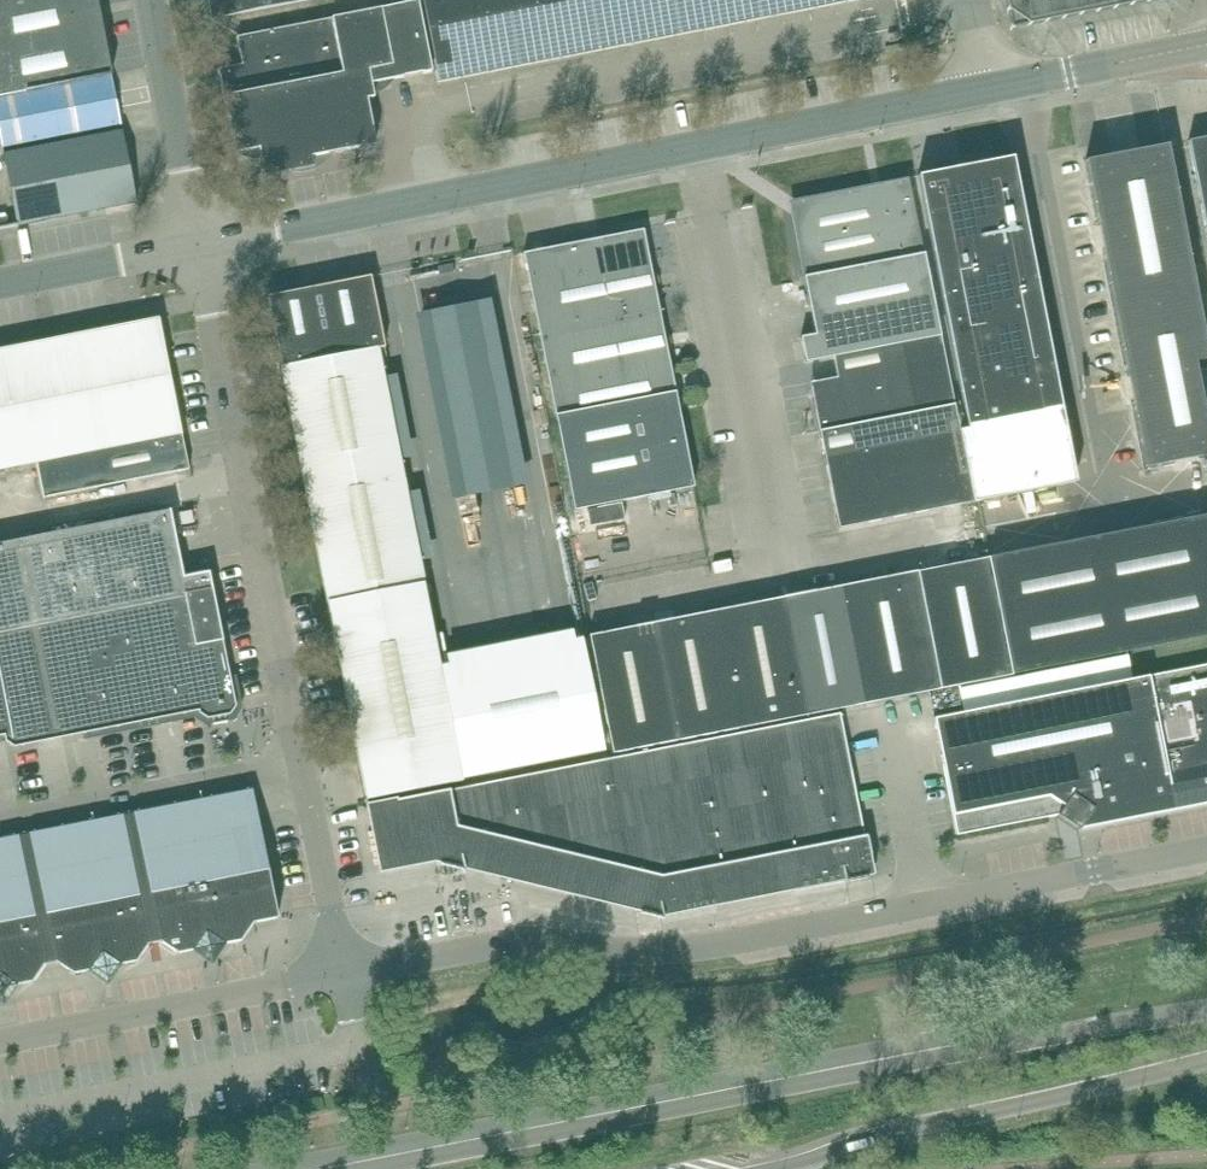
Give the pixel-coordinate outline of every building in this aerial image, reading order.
[(111,75),(96,0),(0,0),(0,97),(111,75)] [(212,20),(318,0),(208,0),(212,20)] [(429,34),(438,83),(860,0),(422,0),(429,34)] [(1007,12),(1008,12),(1027,25),(1027,26),(1157,0),(1005,0),(1007,12)] [(335,153),(376,145),(367,99),(374,98),(374,96),(378,94),(381,92),(385,89),(388,87),(391,83),(394,80),(432,73),(417,2),(236,37),(242,65),(218,69),(235,154),(259,149),(264,177),(288,172),(297,173),(306,172),(315,170),(322,166),(329,160),(335,153)] [(144,40),(121,42),(122,56),(145,54),(144,40)] [(115,94),(111,75),(0,97),(0,129),(4,147),(121,124),(117,108),(116,108),(113,94),(115,94)] [(17,226),(122,206),(136,203),(122,132),(3,155),(17,226)] [(1188,141),(1206,241),(1206,138),(1188,141)] [(1086,161),(1098,225),(1103,254),(1127,376),(1133,404),(1145,469),(1172,463),(1201,458),(1206,457),(1206,423),(1195,363),(1206,360),(1206,348),(1168,145),(1166,146),(1141,151),(1112,156),(1086,161)] [(966,430),(1062,412),(1012,158),(918,176),(966,430)] [(924,254),(923,254),(908,178),(880,184),(881,185),(871,187),(871,186),(812,198),(813,198),(810,199),(801,203),(796,211),(795,221),(796,223),(806,277),(804,277),(814,329),(799,330),(806,362),(941,336),(924,254)] [(631,235),(630,235),(622,235),(619,236),(619,235),(523,254),(539,335),(656,313),(660,312),(660,311),(656,312),(644,249),(639,241),(631,235)] [(377,349),(384,348),(370,277),(280,294),(270,309),(281,368),(282,368),(286,386),(328,604),(424,585),(377,349)] [(555,416),(672,393),(656,313),(539,335),(555,416)] [(170,376),(169,376),(158,318),(155,319),(156,319),(13,347),(36,463),(43,499),(188,470),(170,376)] [(819,433),(954,407),(941,336),(833,357),(837,378),(833,379),(831,380),(823,384),(817,392),(816,401),(818,411),(821,426),(818,427),(819,433)] [(36,463),(13,347),(0,350),(0,470),(36,463)] [(690,480),(672,394),(672,393),(555,416),(574,511),(694,488),(693,480),(690,480)] [(973,503),(959,431),(954,407),(819,433),(826,467),(828,466),(835,499),(838,517),(836,518),(838,529),(973,503)] [(959,431),(973,503),(1076,483),(1062,412),(966,430),(959,431)] [(4,734),(6,742),(14,747),(198,711),(199,714),(207,719),(229,715),(235,706),(222,641),(204,551),(178,556),(169,511),(0,544),(0,735),(4,734)] [(182,526),(194,523),(191,511),(180,513),(182,526)] [(989,562),(1012,682),(1206,643),(1206,520),(989,562)] [(841,587),(839,587),(863,706),(941,690),(918,572),(915,572),(915,574),(897,577),(896,576),(890,577),(890,580),(841,589),(841,587)] [(461,779),(439,667),(424,585),(328,604),(366,800),(461,781),(461,779)] [(787,597),(785,598),(808,716),(863,706),(839,587),(838,587),(838,590),(810,595),(810,593),(806,594),(806,595),(787,599),(787,597)] [(719,611),(718,611),(741,729),(808,716),(785,598),(783,598),(783,600),(764,603),(764,602),(758,603),(758,605),(720,613),(719,611)] [(656,623),(653,624),(676,742),(741,729),(718,611),(717,611),(717,614),(681,621),(681,618),(675,619),(675,621),(656,625),(656,623)] [(591,636),(589,637),(612,755),(676,742),(653,624),(652,624),(652,625),(633,629),(633,628),(627,629),(627,631),(591,638),(591,636)] [(461,779),(464,779),(574,757),(600,752),(601,752),(603,751),(603,748),(602,746),(598,722),(589,675),(582,639),(547,646),(481,659),(439,667),(461,779)] [(933,719),(952,814),(956,835),(1039,819),(1058,815),(1057,816),(1058,817),(1065,807),(1084,820),(1077,830),(1079,830),(1089,816),(1206,792),(1206,665),(933,719)] [(961,701),(976,698),(974,688),(960,691),(961,701)] [(869,862),(845,741),(839,714),(368,807),(381,871),(459,856),(462,870),(464,870),(463,868),(632,908),(658,903),(660,914),(661,917),(663,917),(662,915),(842,880),(843,880),(843,881),(845,881),(842,867),(869,862)] [(277,919),(257,816),(251,789),(153,809),(182,954),(240,942),(252,924),(277,919)] [(177,955),(182,954),(153,809),(90,821),(119,966),(136,963),(148,945),(158,942),(177,955)] [(119,966),(90,821),(0,839),(0,854),(19,948),(43,965),(54,963),(72,975),(119,966)] [(19,948),(0,854),(0,989),(31,983),(43,965),(19,948)]
